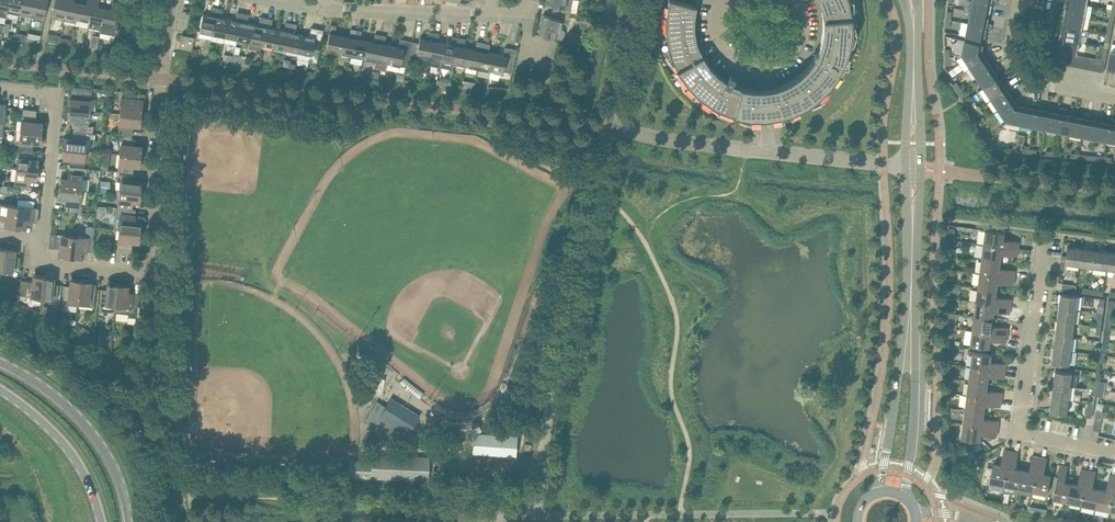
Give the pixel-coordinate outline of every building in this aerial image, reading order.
[(9,0),(0,0),(0,16),(6,17),(7,12),(9,0)] [(22,0),(9,0),(7,12),(19,14),(22,0)] [(35,0),(22,0),(19,14),(32,17),(35,0)] [(47,3),(48,0),(35,0),(32,17),(44,19),(47,3)] [(68,0),(55,0),(51,17),(64,20),(68,0)] [(80,3),(74,1),(74,0),(68,0),(64,20),(76,22),(80,3)] [(93,0),(87,0),(86,4),(80,3),(76,22),(76,23),(88,25),(93,0)] [(88,25),(100,28),(105,8),(98,6),(99,0),(93,0),(88,25)] [(545,3),(557,6),(556,11),(570,14),(569,16),(576,17),(577,13),(570,12),(573,0),(546,0),(545,3)] [(665,15),(665,31),(668,47),(670,55),(677,70),(686,83),(698,95),(711,104),(718,108),(733,114),(750,117),(766,117),(781,114),(790,112),(804,105),(818,96),(830,84),(839,71),(843,64),(848,49),(851,33),(852,16),(849,0),(822,0),(822,1),(824,7),(826,18),(826,30),(823,42),(819,53),(816,58),(810,67),(801,76),(792,82),(781,87),(774,89),(763,90),(753,91),(752,91),(753,83),(744,81),(745,76),(741,75),(737,74),(735,73),(735,75),(730,72),(724,82),(715,75),(706,67),(700,57),(695,46),(693,41),(691,29),(691,17),(694,5),(676,0),(668,0),(665,15)] [(996,3),(982,0),(973,0),(971,11),(989,14),(991,6),(996,6),(996,3)] [(1084,16),(1086,4),(1068,0),(1065,13),(1084,16)] [(105,8),(100,28),(100,30),(116,34),(118,22),(115,21),(119,3),(113,2),(111,9),(105,8)] [(212,33),(218,8),(212,6),(211,15),(203,13),(200,31),(212,33)] [(225,36),(228,18),(222,17),(223,9),(218,8),(212,33),(225,36)] [(560,28),(562,19),(568,20),(569,16),(570,14),(556,11),(554,17),(543,15),(539,35),(563,40),(565,33),(562,29),(560,28)] [(988,23),(989,14),(971,11),(968,23),(992,27),(992,24),(988,23)] [(249,41),(253,24),(246,22),(248,14),(242,13),(241,18),(240,21),(237,38),(249,41)] [(1081,29),(1084,16),(1065,13),(1063,25),(1081,29)] [(237,38),(240,21),(228,18),(225,36),(237,38)] [(286,48),(291,23),(286,22),(284,30),(278,29),(274,46),(286,48)] [(298,51),(302,34),(295,32),(297,24),(291,23),(286,48),(298,51)] [(991,31),(992,27),(968,23),(966,35),(985,39),(986,30),(991,31)] [(262,43),(265,26),(253,24),(249,41),(262,43)] [(1079,41),(1081,29),(1063,25),(1060,38),(1079,41)] [(274,46),(278,29),(265,26),(262,43),(274,46)] [(351,55),(356,29),(351,28),(349,37),(342,35),(339,52),(351,55)] [(363,58),(367,40),(361,39),(360,36),(361,31),(356,29),(351,55),(363,58)] [(432,40),(433,38),(434,32),(429,31),(428,37),(426,39),(420,38),(419,42),(412,41),(409,59),(428,63),(429,58),(432,40)] [(27,40),(28,35),(15,32),(14,39),(27,41),(27,40)] [(187,44),(189,35),(182,33),(179,48),(192,51),(193,46),(187,44)] [(339,52),(342,35),(329,33),(326,50),(339,52)] [(379,43),(379,40),(381,34),(375,33),(374,39),(372,41),(367,40),(363,58),(375,60),(379,43)] [(315,36),(302,34),(298,51),(297,57),(316,61),(318,55),(319,49),(321,38),(315,37),(315,36)] [(1076,54),(1079,41),(1060,38),(1058,50),(1064,52),(1070,53),(1076,54)] [(409,59),(412,41),(400,39),(398,47),(391,45),(388,63),(407,67),(409,59)] [(984,44),(984,43),(965,39),(962,55),(979,51),(980,43),(984,44)] [(441,60),(445,43),(432,40),(429,58),(441,60)] [(478,68),(483,42),(478,41),(477,47),(475,49),(469,48),(466,65),(478,68)] [(490,70),(494,53),(488,52),(488,49),(489,43),(483,42),(478,68),(490,70)] [(388,63),(391,45),(379,43),(375,60),(388,63)] [(453,63),(457,46),(445,43),(441,60),(453,63)] [(466,65),(469,48),(457,46),(453,63),(466,65)] [(503,55),(494,53),(490,70),(503,73),(503,71),(512,73),(517,49),(505,47),(503,55)] [(970,67),(986,56),(983,58),(979,51),(962,55),(970,67)] [(1068,64),(1070,53),(1064,52),(1061,63),(1068,64)] [(232,61),(232,64),(244,66),(246,55),(234,53),(233,56),(234,56),(233,61),(232,61)] [(1074,66),(1076,54),(1070,53),(1068,64),(1074,66)] [(1080,67),(1082,55),(1076,54),(1074,66),(1080,67)] [(1086,68),(1088,57),(1082,55),(1080,67),(1086,68)] [(977,77),(997,64),(995,61),(991,64),(986,56),(970,67),(977,77)] [(1092,69),(1094,58),(1088,57),(1086,68),(1092,69)] [(1098,70),(1100,59),(1094,58),(1092,69),(1098,70)] [(1104,72),(1106,61),(1106,60),(1102,59),(1100,59),(1098,70),(1104,72)] [(984,88),(1000,77),(995,70),(999,67),(997,64),(977,77),(984,88)] [(991,98),(1011,85),(1009,82),(1004,85),(1000,77),(984,88),(991,98)] [(953,84),(957,91),(961,88),(956,82),(953,84)] [(998,109),(1014,98),(1009,91),(1013,88),(1011,85),(991,98),(998,109)] [(90,110),(91,99),(92,88),(78,86),(76,99),(70,98),(69,108),(90,110)] [(965,95),(961,88),(957,91),(962,97),(965,95)] [(135,105),(136,92),(122,91),(121,102),(120,113),(141,115),(142,105),(135,105)] [(1007,121),(1016,107),(1012,100),(1014,98),(998,109),(1007,121)] [(1034,126),(1038,103),(1034,102),(1033,107),(1025,105),(1021,124),(1034,126)] [(967,105),(971,112),(975,109),(970,103),(967,105)] [(1046,129),(1049,110),(1041,108),(1042,104),(1038,103),(1034,126),(1046,129)] [(1021,124),(1025,105),(1024,108),(1016,107),(1007,121),(1021,124)] [(1058,131),(1063,108),(1059,107),(1058,112),(1049,110),(1046,129),(1058,131)] [(36,122),(37,110),(23,108),(20,130),(41,132),(42,122),(36,122)] [(88,125),(90,110),(69,108),(68,118),(74,118),(73,130),(93,132),(94,126),(88,125)] [(1070,134),(1074,115),(1065,113),(1066,109),(1063,108),(1058,131),(1070,134)] [(979,116),(975,109),(971,112),(976,118),(979,116)] [(1083,136),(1087,113),(1083,112),(1083,116),(1074,115),(1070,134),(1083,136)] [(140,125),(141,115),(120,113),(118,135),(132,137),(133,124),(140,125)] [(1095,138),(1099,120),(1090,118),(1091,114),(1087,113),(1083,136),(1095,138)] [(1107,141),(1112,118),(1108,117),(1107,121),(1099,120),(1095,138),(1107,141)] [(40,142),(41,132),(20,130),(19,146),(22,146),(33,147),(34,141),(40,142)] [(85,150),(87,132),(93,133),(93,132),(73,130),(72,138),(66,138),(65,147),(85,150)] [(1019,134),(1017,142),(1023,144),(1025,135),(1019,134)] [(988,135),(985,138),(989,144),(993,142),(988,135)] [(136,139),(125,138),(121,138),(120,153),(141,155),(142,146),(135,145),(136,139)] [(997,149),(993,142),(989,144),(994,151),(997,149)] [(84,165),(85,150),(65,147),(64,157),(70,158),(70,164),(84,165)] [(32,153),(22,152),(18,151),(17,167),(37,169),(38,159),(32,159),(32,153)] [(140,165),(141,155),(120,153),(118,169),(132,170),(133,165),(140,165)] [(87,168),(84,167),(69,166),(68,178),(61,178),(60,187),(81,189),(83,175),(86,175),(87,168)] [(36,179),(37,169),(17,167),(15,183),(29,184),(30,178),(36,179)] [(135,175),(124,174),(121,174),(119,189),(140,191),(141,182),(135,181),(135,175)] [(80,205),(81,189),(60,187),(59,197),(66,198),(65,210),(82,212),(83,205),(80,205)] [(139,201),(140,191),(119,189),(118,205),(121,205),(132,206),(133,200),(139,201)] [(17,205),(0,203),(0,218),(6,219),(5,225),(15,226),(17,205)] [(26,221),(37,222),(39,208),(28,207),(17,205),(15,226),(25,227),(26,221)] [(136,209),(125,208),(121,207),(119,229),(140,231),(141,222),(134,221),(136,209)] [(139,241),(140,231),(119,229),(118,240),(117,251),(131,253),(132,241),(139,241)] [(1005,232),(985,229),(984,244),(1019,248),(1020,241),(1004,239),(1005,232)] [(70,256),(72,235),(50,233),(49,247),(61,248),(60,255),(70,256)] [(80,250),(92,251),(94,237),(72,235),(70,256),(79,257),(80,250)] [(1018,256),(1019,248),(984,244),(982,259),(1001,261),(1002,254),(1018,256)] [(1079,265),(1082,248),(1068,246),(1066,256),(1062,255),(1061,265),(1065,266),(1066,263),(1079,265)] [(15,249),(5,248),(3,269),(19,270),(20,256),(14,256),(15,249)] [(1093,267),(1095,250),(1082,248),(1079,265),(1093,267)] [(1107,269),(1109,252),(1095,250),(1093,267),(1107,269)] [(1000,268),(1001,261),(982,259),(980,272),(1015,277),(1016,270),(1000,268)] [(1014,285),(1015,277),(980,272),(978,287),(997,290),(998,283),(1014,285)] [(42,297),(44,276),(34,275),(33,281),(21,280),(20,291),(20,294),(42,297)] [(54,277),(44,276),(42,297),(57,298),(59,284),(53,284),(54,277)] [(79,301),(81,280),(71,278),(70,285),(65,285),(63,304),(78,305),(79,301)] [(93,307),(96,284),(90,283),(91,281),(81,280),(79,301),(78,305),(93,307)] [(116,305),(118,284),(108,283),(108,289),(102,289),(101,300),(100,303),(116,305)] [(1063,283),(1062,290),(1076,291),(1077,285),(1063,283)] [(118,284),(116,305),(115,311),(129,313),(129,316),(137,317),(139,293),(127,291),(128,285),(118,284)] [(996,296),(997,290),(978,287),(976,301),(1011,306),(1012,298),(996,296)] [(1078,295),(1072,294),(1061,293),(1059,307),(1076,309),(1078,295)] [(1010,313),(1011,306),(976,301),(974,316),(993,318),(994,311),(1010,313)] [(43,306),(40,312),(47,315),(50,309),(43,306)] [(1074,323),(1076,309),(1059,307),(1058,321),(1074,323)] [(1098,318),(1097,326),(1102,327),(1103,313),(1096,312),(1095,318),(1098,318)] [(70,319),(61,315),(58,320),(67,324),(70,319)] [(993,325),(993,318),(974,316),(972,330),(1007,335),(1008,327),(993,325)] [(1073,337),(1074,323),(1058,321),(1056,334),(1073,337)] [(112,332),(99,330),(98,345),(111,346),(112,332)] [(1006,342),(1007,335),(972,330),(970,345),(990,347),(991,340),(1006,342)] [(1071,350),(1073,337),(1056,334),(1054,348),(1071,350)] [(1105,355),(1106,347),(1107,348),(1108,341),(1103,341),(1103,347),(1101,347),(1100,354),(1105,355)] [(1069,364),(1071,350),(1054,348),(1052,362),(1069,364)] [(972,351),(970,366),(1006,370),(1007,363),(991,361),(992,354),(972,351)] [(1005,378),(1006,370),(970,366),(969,380),(988,383),(989,376),(1005,378)] [(1056,369),(1054,384),(1071,386),(1073,372),(1056,369)] [(987,390),(988,383),(969,380),(967,395),(1002,399),(1003,392),(987,390)] [(1069,400),(1071,386),(1054,384),(1052,397),(1069,400)] [(1001,407),(1002,399),(967,395),(965,409),(984,412),(985,405),(1001,407)] [(419,415),(410,409),(391,397),(386,406),(377,400),(365,418),(390,434),(391,433),(389,432),(395,424),(408,433),(419,415)] [(1067,414),(1069,400),(1052,397),(1050,412),(1067,414)] [(1085,417),(1092,418),(1095,404),(1088,403),(1085,417)] [(984,418),(984,412),(965,409),(963,423),(998,428),(999,420),(984,418)] [(1099,431),(1102,417),(1095,415),(1093,429),(1099,431)] [(997,435),(998,428),(963,423),(961,438),(981,440),(982,433),(997,435)] [(517,435),(474,432),(473,452),(516,455),(517,435)] [(1004,485),(1011,451),(1004,449),(1001,464),(994,463),(990,482),(1004,485)] [(1018,488),(1023,469),(1016,468),(1019,452),(1011,451),(1004,485),(1018,488)] [(428,480),(429,457),(373,454),(372,462),(350,460),(349,476),(428,480)] [(1032,491),(1040,456),(1033,455),(1029,470),(1023,469),(1018,488),(1032,491)] [(1047,458),(1040,456),(1032,491),(1047,494),(1051,475),(1044,473),(1047,458)] [(1067,502),(1072,482),(1065,481),(1068,466),(1060,464),(1053,499),(1067,502)] [(1082,504),(1089,470),(1081,468),(1078,484),(1072,482),(1067,502),(1082,504)] [(1096,507),(1100,488),(1093,487),(1096,471),(1089,470),(1082,504),(1096,507)] [(1114,486),(1114,475),(1110,474),(1107,490),(1100,488),(1096,507),(1110,510),(1114,486)] [(1058,512),(1056,519),(1063,521),(1065,514),(1058,512)]
